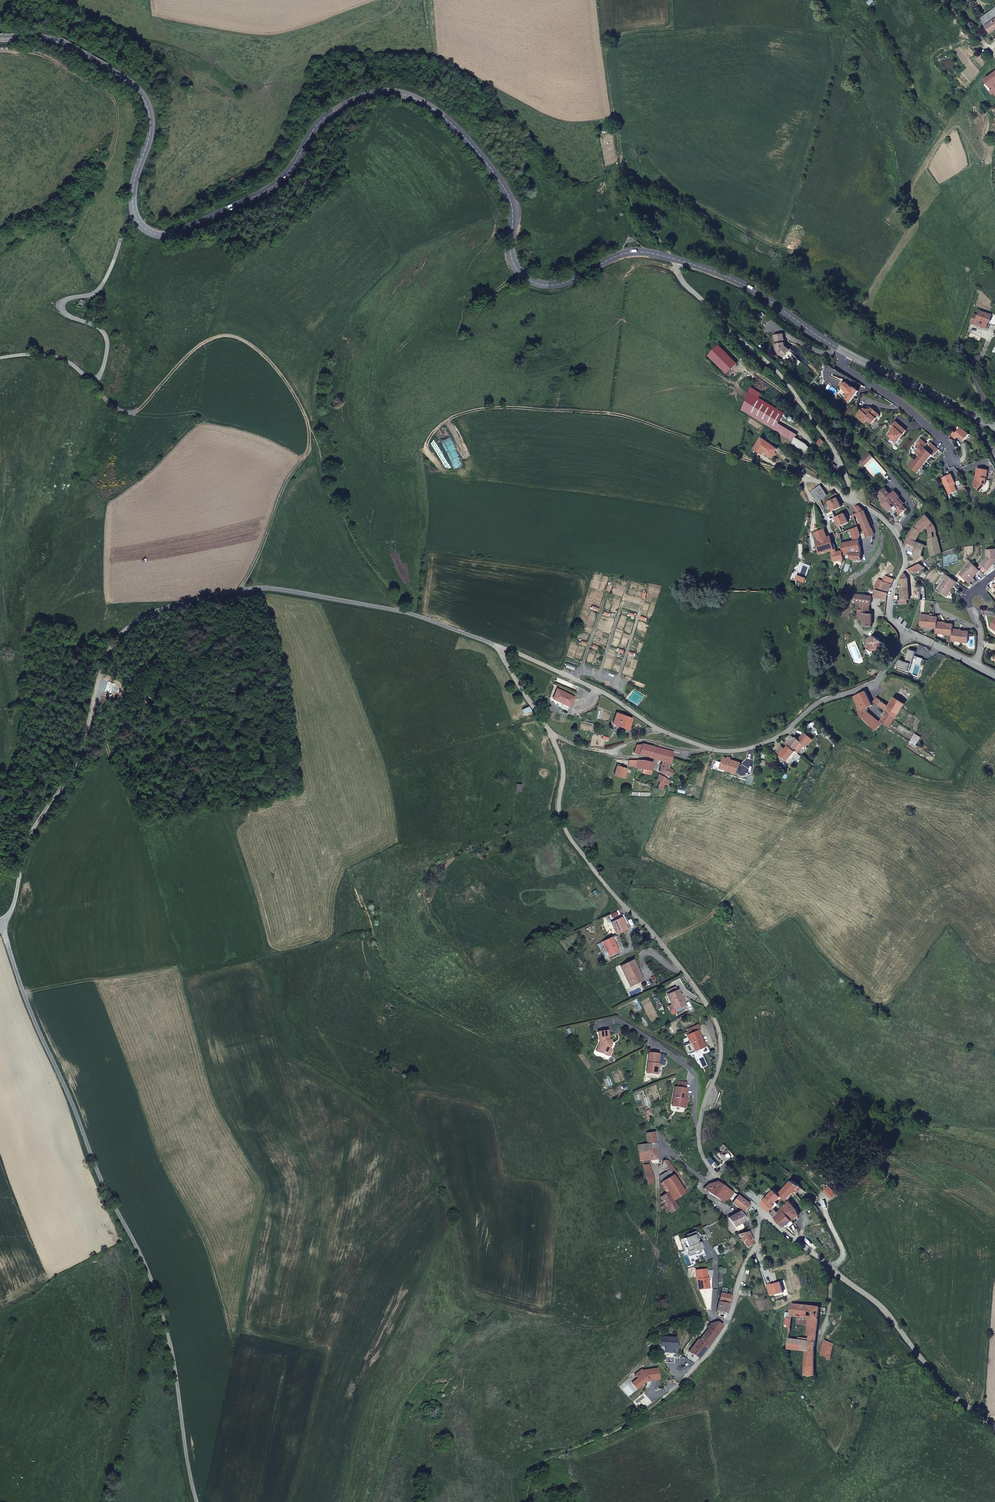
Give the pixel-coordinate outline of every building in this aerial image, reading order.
[(994,18),(994,5),(981,18),(988,24),(994,18)] [(985,79),(992,89),(993,90),(994,89),(994,72),(985,79)] [(971,323),(980,326),(981,326),(982,322),(988,324),(989,320),(991,320),(990,324),(994,326),(994,316),(980,311),(978,316),(974,314),(971,323)] [(981,326),(980,326),(980,328),(988,330),(990,324),(991,320),(989,320),(988,324),(982,322),(981,326)] [(781,350),(780,338),(771,339),(771,355),(778,361),(781,360),(786,354),(781,350)] [(725,347),(714,357),(732,375),(742,365),(725,347)] [(745,410),(751,414),(762,398),(764,399),(766,395),(756,389),(754,393),(751,402),(745,410)] [(762,398),(751,414),(798,443),(796,446),(812,456),(815,451),(811,446),(800,440),(802,437),(782,424),(788,414),(764,399),(762,398)] [(866,420),(871,424),(880,415),(872,408),(864,408),(856,416),(864,423),(866,420)] [(906,430),(896,421),(893,425),(895,427),(892,431),(888,435),(896,442),(906,430)] [(959,436),(964,441),(970,434),(961,427),(956,433),(953,431),(951,434),(956,439),(959,436)] [(775,459),(776,458),(781,450),(764,439),(757,451),(762,454),(764,452),(767,454),(775,459)] [(934,455),(939,449),(931,443),(926,449),(924,447),(927,444),(921,439),(916,445),(919,447),(915,451),(920,455),(916,460),(914,459),(908,465),(917,472),(933,454),(934,455)] [(874,458),(870,454),(859,463),(862,467),(874,458)] [(985,485),(988,470),(978,468),(976,477),(977,477),(976,480),(975,480),(974,482),(974,486),(980,491),(985,485)] [(820,486),(812,492),(818,501),(827,495),(820,486)] [(888,512),(891,508),(894,506),(897,510),(901,513),(905,509),(905,507),(902,504),(897,499),(899,497),(894,491),(891,495),(884,488),(878,494),(881,498),(884,501),(882,503),(881,504),(888,512)] [(867,516),(865,510),(864,511),(857,514),(864,531),(872,528),(867,516)] [(852,529),(858,526),(853,512),(830,522),(835,536),(852,529)] [(932,522),(925,515),(914,527),(910,533),(905,544),(904,547),(908,549),(916,553),(920,543),(915,541),(920,532),(926,527),(932,522)] [(935,528),(932,522),(926,527),(929,538),(930,537),(937,536),(935,528)] [(858,526),(852,529),(854,536),(858,538),(860,534),(858,526)] [(874,534),(872,528),(864,531),(866,537),(874,534)] [(822,539),(828,537),(824,529),(815,533),(818,540),(819,540),(821,544),(817,545),(819,551),(821,553),(825,552),(822,539)] [(822,539),(825,552),(832,550),(836,548),(836,547),(831,536),(828,537),(822,539)] [(929,539),(929,546),(939,543),(937,536),(930,537),(930,539),(929,539)] [(862,560),(859,541),(859,540),(842,543),(843,550),(843,554),(850,554),(850,558),(855,559),(855,560),(862,560)] [(916,553),(914,558),(917,561),(922,557),(921,554),(924,545),(920,543),(916,553)] [(931,557),(941,552),(939,543),(929,546),(931,557)] [(836,548),(832,550),(834,561),(844,560),(843,554),(843,550),(837,551),(836,548)] [(984,574),(994,562),(994,558),(994,549),(987,550),(987,557),(981,563),(984,566),(980,570),(984,574)] [(980,570),(972,562),(960,573),(969,581),(980,570)] [(920,563),(907,569),(914,573),(925,567),(920,563)] [(947,595),(957,581),(947,575),(938,589),(947,595)] [(875,587),(889,590),(894,579),(886,576),(883,581),(879,579),(875,587)] [(920,586),(915,586),(915,599),(921,599),(921,596),(925,596),(925,587),(920,584),(920,586)] [(908,586),(901,587),(902,599),(907,599),(910,599),(908,586)] [(888,593),(874,589),(872,595),(886,599),(888,593)] [(856,594),(854,602),(859,603),(869,604),(870,605),(871,596),(856,594)] [(859,603),(858,613),(868,613),(869,604),(859,603)] [(868,613),(858,613),(857,618),(863,619),(862,626),(872,626),(872,614),(868,613)] [(937,621),(938,617),(928,616),(928,615),(922,614),(921,624),(929,625),(928,627),(937,628),(937,621)] [(944,633),(944,634),(944,635),(952,635),(953,628),(953,624),(944,623),(944,622),(937,621),(937,628),(936,632),(944,633)] [(960,640),(960,641),(968,642),(969,631),(953,628),(952,635),(952,639),(960,640)] [(885,644),(874,636),(869,642),(868,645),(870,646),(869,649),(880,656),(883,652),(881,650),(885,644)] [(574,696),(557,688),(552,698),(560,701),(558,705),(562,707),(562,706),(568,709),(574,696)] [(856,703),(858,713),(864,710),(863,709),(872,705),(865,691),(857,694),(860,702),(856,703)] [(887,702),(891,695),(887,693),(882,702),(888,706),(890,704),(887,702)] [(889,727),(894,719),(904,704),(891,695),(887,702),(890,704),(888,706),(882,702),(876,697),(874,700),(882,707),(884,709),(882,712),(884,714),(880,721),(889,727)] [(558,705),(560,701),(552,698),(550,696),(552,703),(558,705)] [(864,710),(858,713),(875,730),(881,724),(864,710)] [(631,718),(616,712),(613,722),(628,728),(631,718)] [(901,723),(894,719),(889,727),(896,731),(901,723)] [(791,736),(785,742),(789,745),(795,751),(798,753),(802,748),(801,746),(803,744),(805,745),(806,746),(812,739),(805,733),(799,740),(796,737),(794,739),(791,736)] [(914,733),(909,741),(914,744),(919,736),(914,733)] [(638,753),(642,743),(636,744),(633,752),(638,753)] [(653,745),(642,743),(638,753),(649,756),(653,745)] [(801,746),(802,748),(798,753),(800,754),(806,746),(805,745),(803,744),(801,746)] [(670,761),(673,750),(653,745),(649,756),(655,758),(663,760),(660,770),(671,775),(673,770),(668,766),(670,761)] [(795,751),(789,745),(786,749),(781,745),(777,751),(785,758),(788,760),(795,751)] [(798,753),(795,751),(788,760),(793,765),(801,756),(800,754),(798,753)] [(788,760),(785,758),(784,759),(793,766),(793,765),(788,760)] [(637,759),(637,766),(643,767),(652,769),(653,761),(637,759)] [(614,774),(623,776),(625,770),(630,772),(631,769),(621,766),(622,764),(617,763),(614,774)] [(663,789),(669,780),(664,777),(665,776),(660,774),(657,779),(661,781),(657,787),(663,789)] [(611,922),(618,934),(628,929),(625,923),(622,917),(611,922)] [(603,941),(610,956),(617,952),(615,947),(616,946),(612,937),(603,941)] [(633,959),(620,965),(630,985),(640,980),(635,969),(637,968),(633,959)] [(678,990),(667,994),(673,1009),(675,1013),(686,1008),(678,990)] [(687,1033),(688,1035),(696,1032),(700,1031),(697,1026),(686,1030),(687,1033)] [(685,1034),(686,1036),(693,1052),(704,1048),(696,1032),(688,1035),(687,1033),(685,1034)] [(608,1035),(598,1036),(600,1047),(597,1056),(607,1058),(608,1051),(610,1052),(611,1047),(609,1046),(609,1042),(608,1035)] [(652,1055),(650,1074),(661,1075),(662,1065),(660,1064),(661,1055),(652,1055)] [(680,1088),(677,1107),(687,1108),(689,1099),(690,1090),(680,1088)] [(654,1134),(646,1135),(647,1145),(637,1146),(640,1164),(641,1164),(642,1167),(648,1166),(648,1161),(653,1160),(654,1165),(657,1165),(657,1162),(654,1134)] [(661,1183),(668,1193),(673,1201),(684,1194),(671,1175),(675,1172),(667,1161),(663,1161),(662,1165),(664,1169),(665,1168),(667,1172),(671,1177),(661,1183)] [(648,1166),(642,1167),(646,1179),(653,1177),(649,1166),(648,1166)] [(671,1177),(667,1172),(659,1177),(660,1180),(661,1183),(671,1177)] [(654,1177),(653,1177),(646,1179),(648,1185),(655,1183),(654,1177)] [(799,1187),(792,1182),(780,1195),(786,1200),(795,1191),(799,1187)] [(716,1183),(708,1185),(706,1187),(705,1187),(704,1189),(714,1197),(722,1186),(716,1183)] [(737,1197),(722,1186),(714,1197),(723,1203),(725,1200),(731,1204),(732,1203),(737,1197)] [(781,1197),(780,1195),(774,1190),(761,1203),(769,1211),(775,1206),(773,1205),(776,1202),(781,1197)] [(660,1198),(670,1214),(677,1209),(672,1201),(673,1201),(668,1193),(660,1198)] [(747,1204),(737,1197),(732,1203),(743,1212),(744,1211),(747,1215),(753,1210),(747,1204)] [(789,1202),(788,1203),(781,1210),(792,1221),(799,1216),(797,1210),(789,1202)] [(777,1213),(773,1217),(778,1223),(783,1227),(792,1221),(781,1210),(777,1213)] [(745,1221),(739,1212),(728,1219),(734,1227),(735,1227),(737,1230),(742,1227),(740,1224),(745,1221)] [(705,1226),(701,1228),(706,1237),(710,1234),(705,1226)] [(746,1248),(752,1247),(753,1244),(747,1233),(739,1235),(746,1248)] [(726,1313),(728,1303),(730,1296),(721,1294),(716,1311),(726,1313)] [(814,1353),(816,1337),(819,1313),(826,1314),(826,1309),(793,1305),(791,1317),(798,1318),(809,1319),(808,1326),(810,1336),(809,1340),(809,1342),(800,1341),(788,1340),(787,1349),(806,1352),(814,1353)] [(716,1323),(711,1324),(699,1340),(707,1346),(721,1326),(716,1323)] [(699,1340),(698,1339),(690,1350),(700,1356),(707,1346),(699,1340)] [(830,1360),(834,1345),(825,1341),(823,1346),(829,1347),(828,1352),(826,1359),(830,1360)] [(689,1352),(698,1359),(700,1356),(690,1350),(689,1352)] [(814,1376),(814,1353),(806,1352),(805,1376),(814,1376)]
